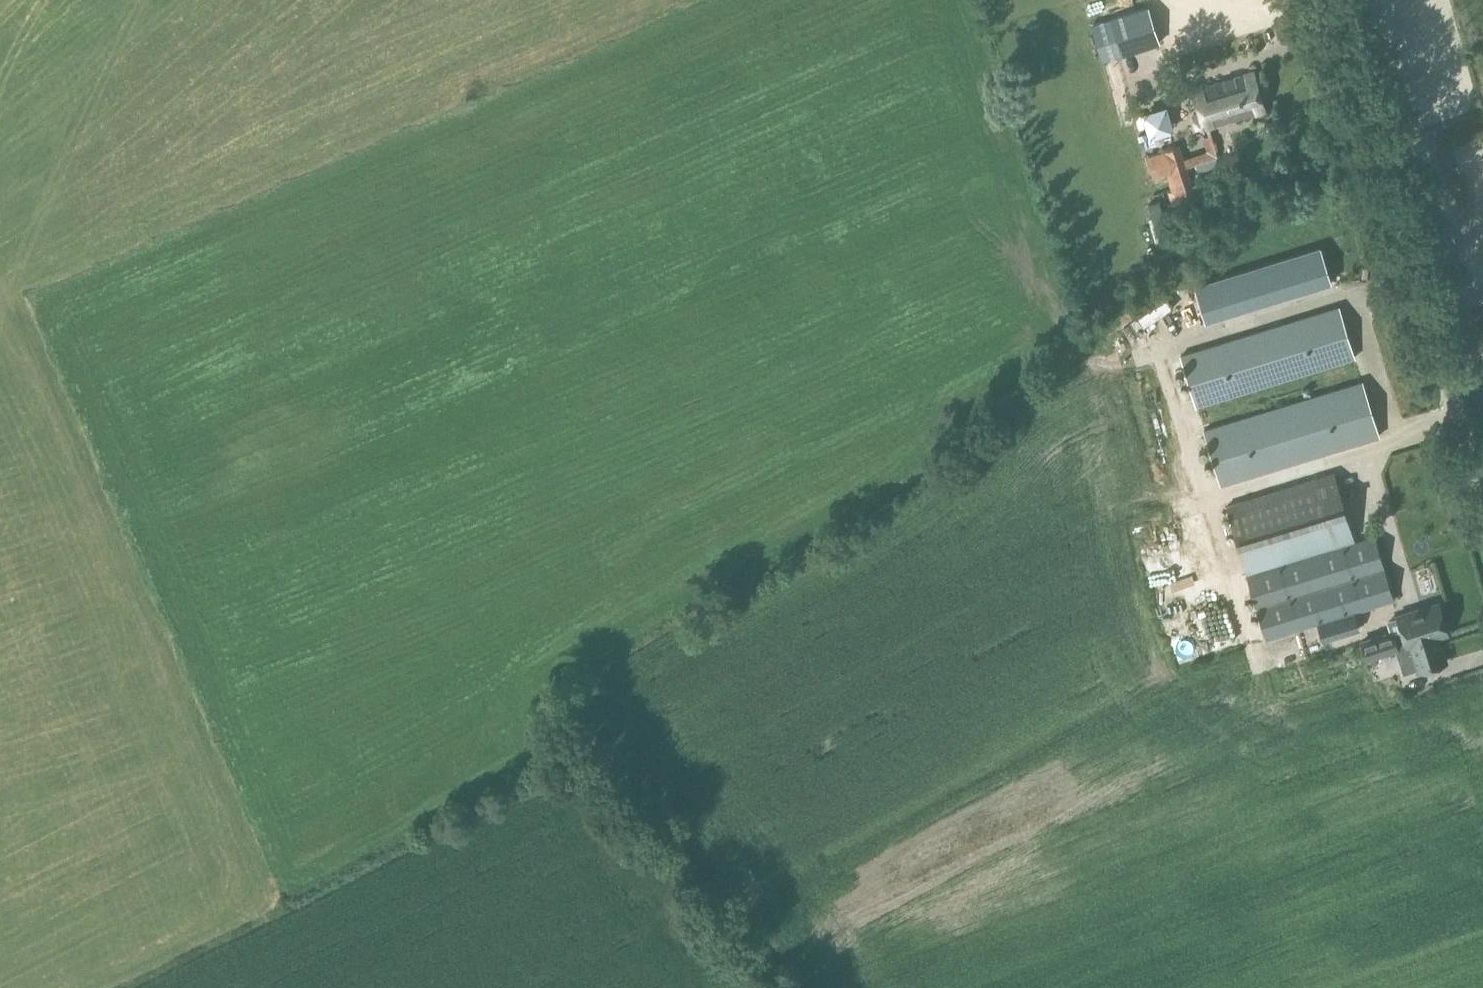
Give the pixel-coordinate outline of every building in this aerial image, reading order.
[(1146,9),(1092,26),(1104,62),(1158,45),(1146,9)] [(1264,110),(1252,72),(1195,90),(1202,114),(1195,116),(1199,128),(1206,126),(1207,128),(1264,110)] [(1193,185),(1194,185),(1181,145),(1159,152),(1147,156),(1153,177),(1166,174),(1172,192),(1168,193),(1172,203),(1196,195),(1193,185)] [(1482,174),(1482,154),(1474,156),(1478,175),(1482,174)] [(1205,319),(1332,281),(1322,247),(1195,285),(1205,319)] [(1340,306),(1226,341),(1181,355),(1197,406),(1241,392),(1242,393),(1356,359),(1340,306)] [(1204,430),(1221,485),(1254,475),(1254,476),(1379,437),(1362,382),(1246,417),(1204,430)] [(1354,542),(1335,473),(1227,506),(1239,544),(1267,640),(1393,600),(1373,536),(1354,542)] [(1171,520),(1154,527),(1161,544),(1178,538),(1171,520)] [(1450,634),(1440,603),(1400,616),(1405,634),(1409,646),(1412,646),(1419,669),(1420,671),(1449,662),(1443,644),(1442,644),(1439,637),(1450,634)] [(1354,614),(1335,620),(1339,633),(1358,627),(1354,614)] [(1398,631),(1368,641),(1373,658),(1398,650),(1406,673),(1419,669),(1412,646),(1409,646),(1405,634),(1399,635),(1398,631)]
